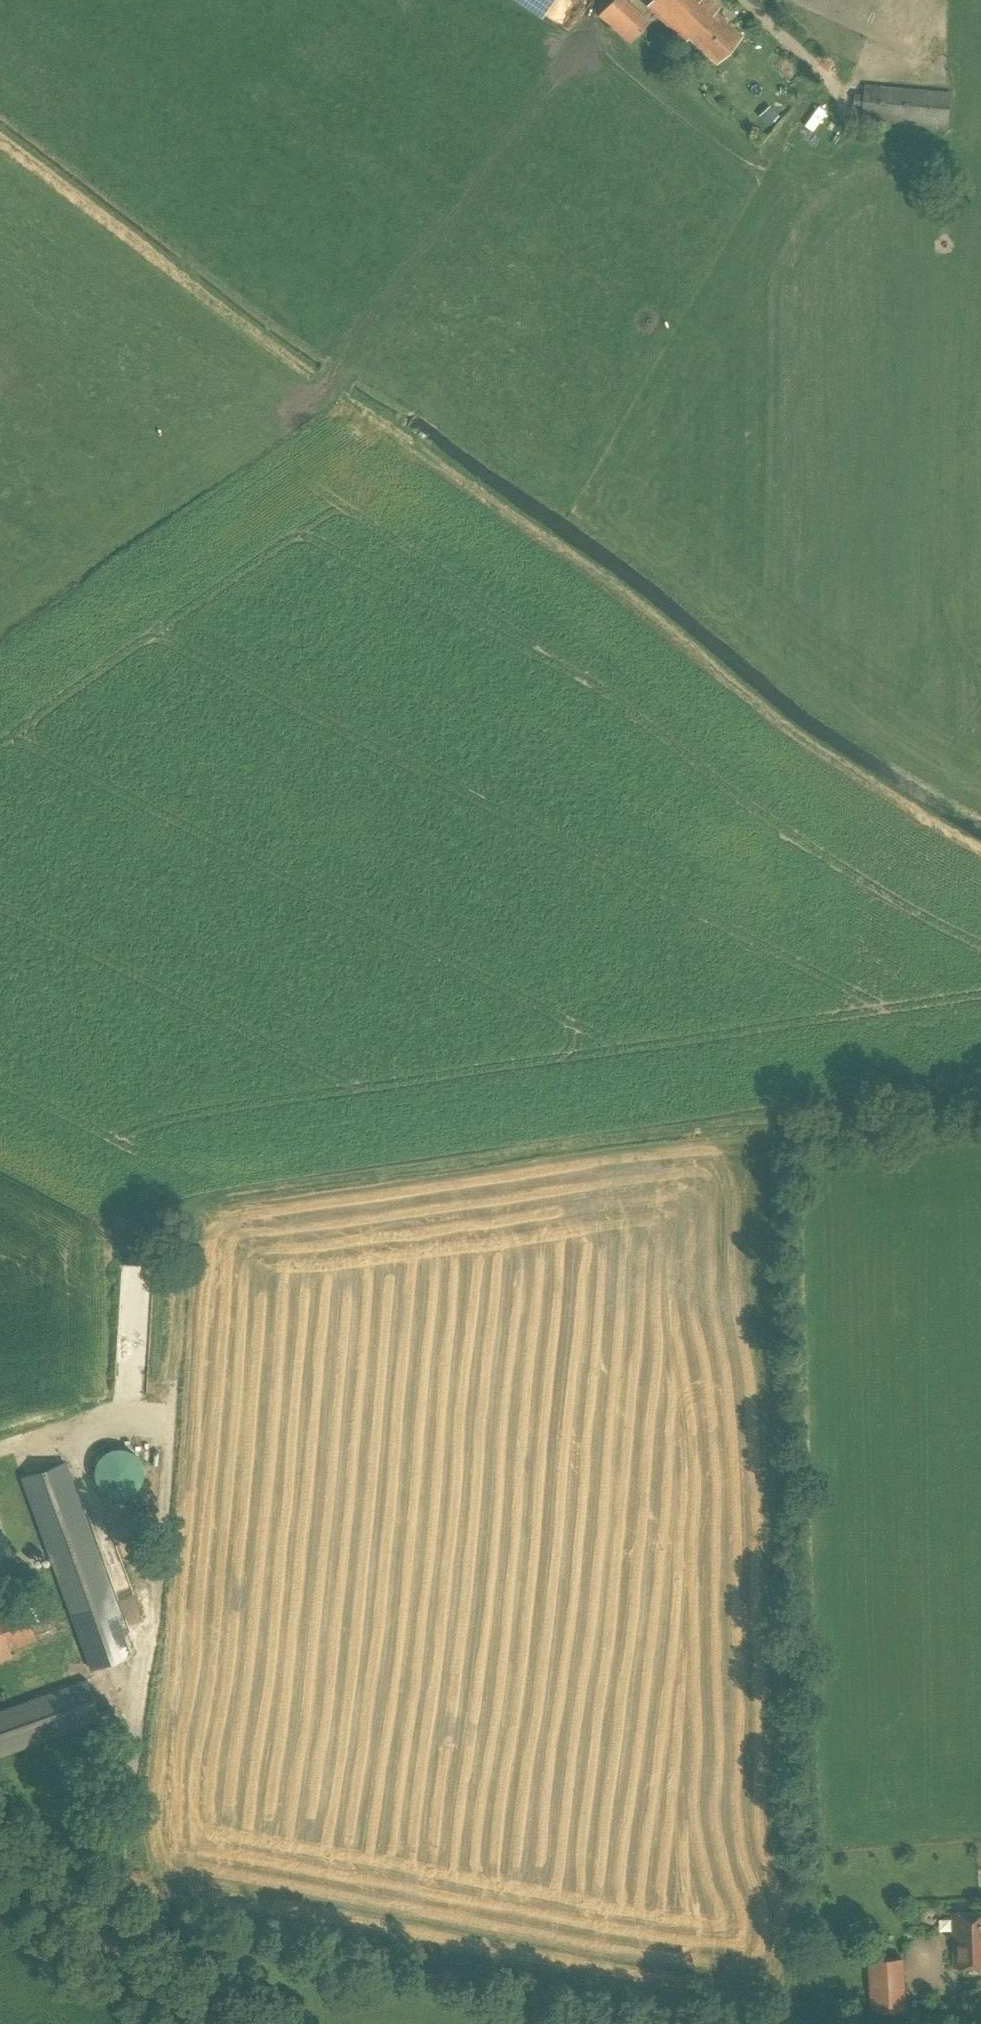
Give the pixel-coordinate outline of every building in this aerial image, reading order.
[(554,0),(514,0),(542,19),(554,0)] [(650,20),(628,0),(612,0),(598,15),(630,43),(650,20)] [(647,6),(686,41),(689,37),(717,62),(742,35),(715,11),(720,6),(714,0),(653,0),(647,6)] [(950,127),(952,92),(866,84),(862,119),(950,127)] [(778,115),(769,106),(759,115),(768,125),(778,115)] [(91,1670),(137,1653),(66,1461),(20,1478),(91,1670)] [(0,1605),(0,1660),(13,1655),(11,1650),(35,1641),(19,1599),(0,1605)] [(102,1721),(87,1679),(0,1709),(0,1756),(102,1721)] [(952,1913),(955,1966),(980,1965),(980,1911),(952,1913)] [(871,2011),(908,2010),(905,1957),(868,1959),(871,2011)]
